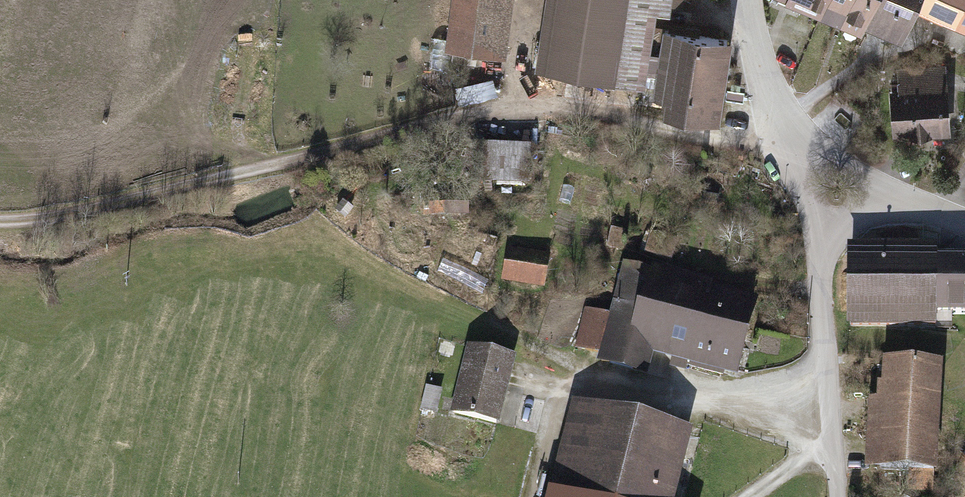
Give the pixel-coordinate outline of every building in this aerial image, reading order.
[(446,50),(506,58),(514,0),(453,0),(446,50)] [(536,70),(644,87),(647,72),(659,74),(655,97),(669,99),(666,115),(720,123),(732,42),(666,32),(662,57),(648,55),(655,11),(670,13),(671,3),(682,5),(683,0),(547,0),(536,70)] [(821,18),(829,0),(790,0),(790,2),(788,4),(821,18)] [(821,18),(841,26),(852,0),(829,0),(821,18)] [(964,0),(852,0),(841,26),(864,36),(867,27),(903,42),(918,7),(955,23),(964,0)] [(955,23),(964,27),(964,0),(955,23)] [(899,90),(891,90),(894,140),(950,137),(946,64),(898,67),(899,90)] [(494,79),(455,87),(458,103),(497,95),(494,79)] [(531,148),(473,145),(471,181),(530,184),(531,148)] [(355,210),(344,201),(336,212),(347,220),(355,210)] [(672,262),(678,240),(653,234),(648,256),(672,262)] [(939,323),(940,261),(940,249),(849,248),(848,331),(939,332),(939,323)] [(549,256),(508,249),(502,282),(544,289),(549,256)] [(940,261),(939,323),(964,323),(964,261),(940,261)] [(622,265),(611,306),(748,346),(762,304),(712,290),(715,282),(652,264),(650,272),(622,265)] [(738,381),(748,346),(611,306),(608,317),(586,310),(574,351),(595,357),(593,365),(647,381),(654,356),(738,381)] [(517,354),(467,342),(451,409),(501,420),(517,354)] [(935,489),(941,359),(881,356),(880,380),(875,379),(874,396),(866,395),(863,466),(910,468),(909,487),(935,489)] [(441,388),(425,384),(419,409),(435,412),(441,388)] [(570,401),(547,496),(674,496),(690,429),(570,401)]
